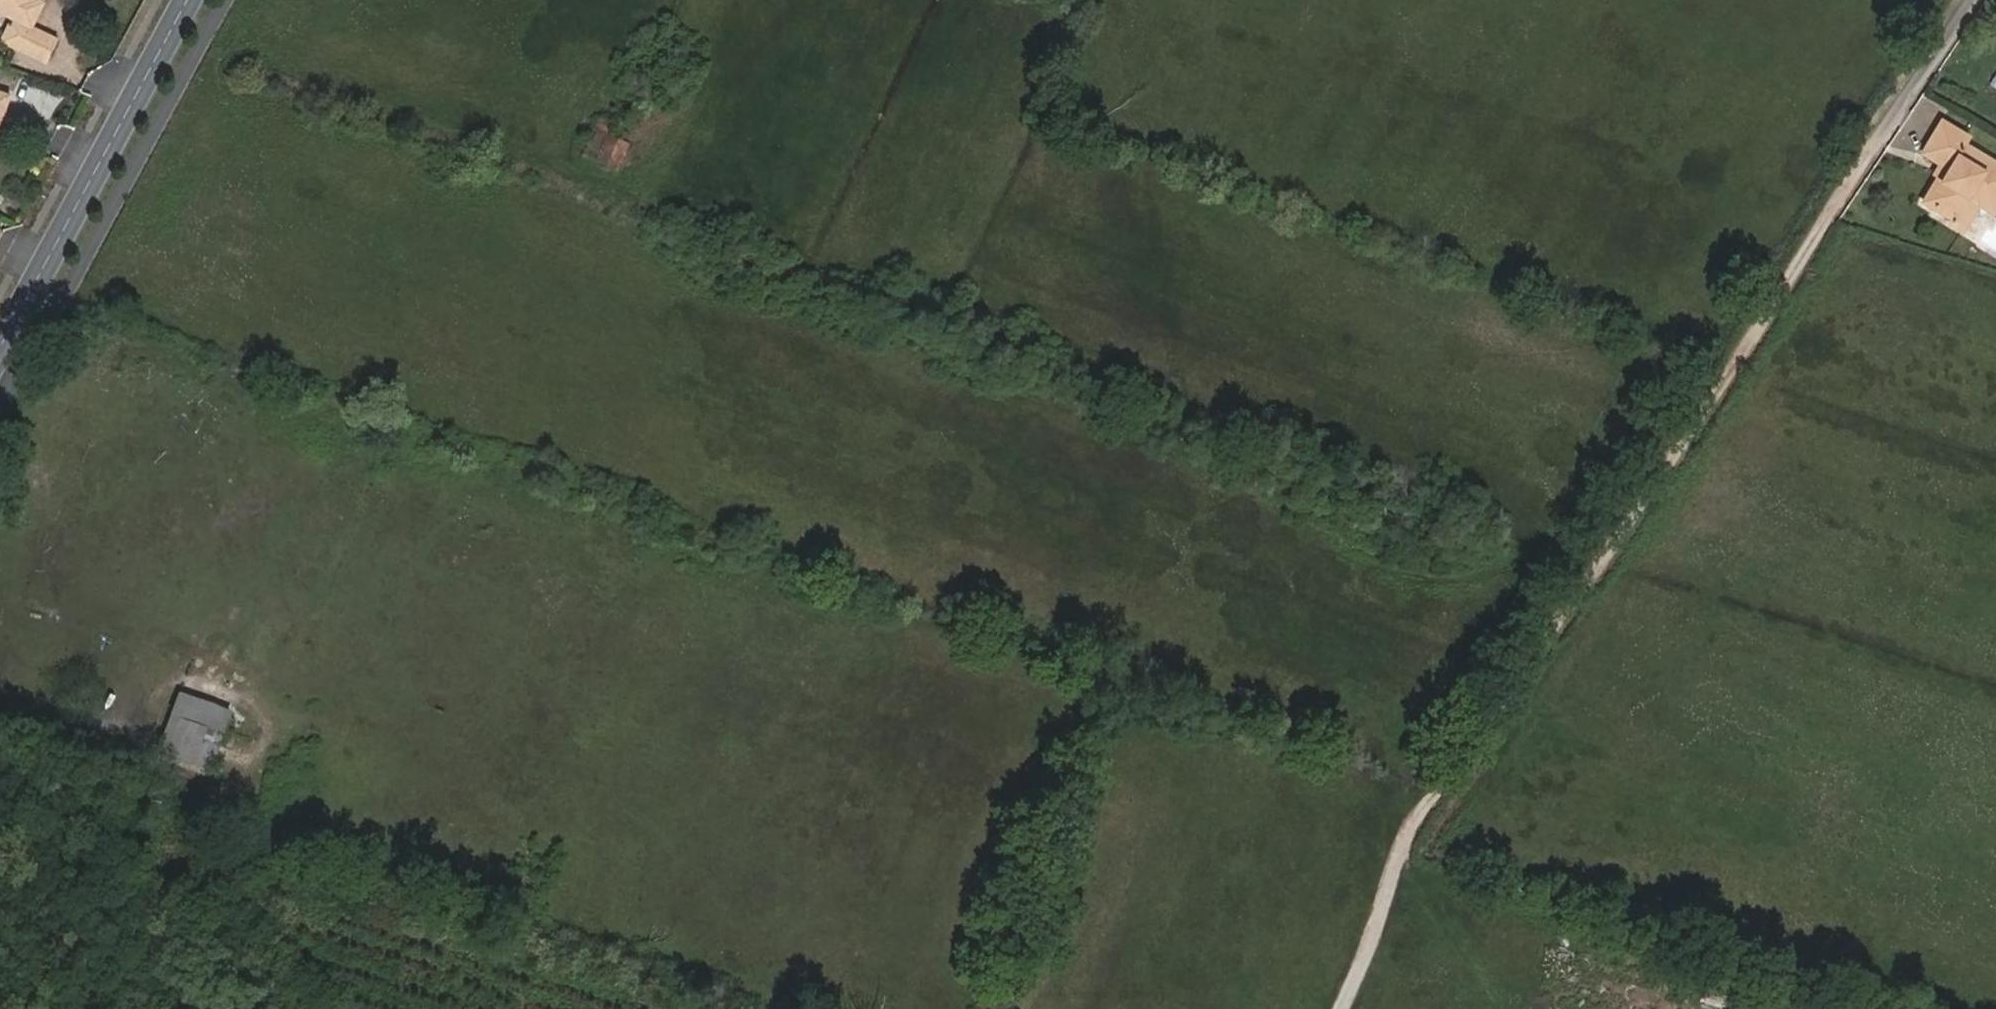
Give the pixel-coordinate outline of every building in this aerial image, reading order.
[(32,25),(43,1),(40,0),(0,0),(0,15),(12,20),(3,42),(21,49),(32,25)] [(57,36),(32,25),(21,49),(46,60),(57,36)] [(1995,153),(1961,132),(1964,127),(1941,111),(1921,142),(1937,153),(1943,157),(1936,166),(1920,190),(1949,209),(1966,185),(1977,192),(1988,199),(1995,187),(1995,154),(1995,153)] [(1931,162),(1936,166),(1943,157),(1937,153),(1931,162)] [(1957,219),(1977,192),(1966,185),(1949,209),(1947,212),(1957,219)] [(207,771),(231,709),(178,689),(154,751),(207,771)]
